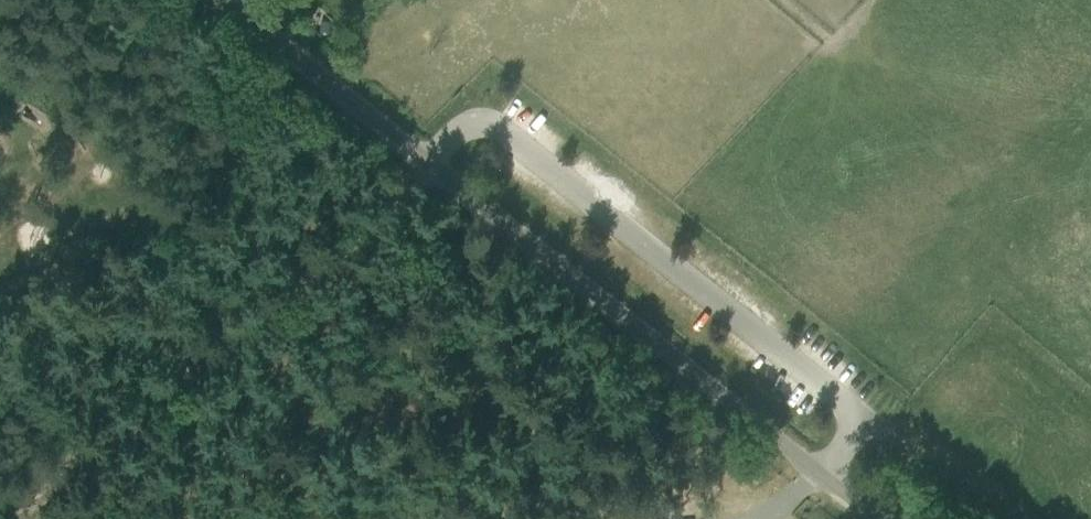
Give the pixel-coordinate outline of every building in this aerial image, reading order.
[(45,245),(42,222),(21,226),(24,248),(45,245)]
